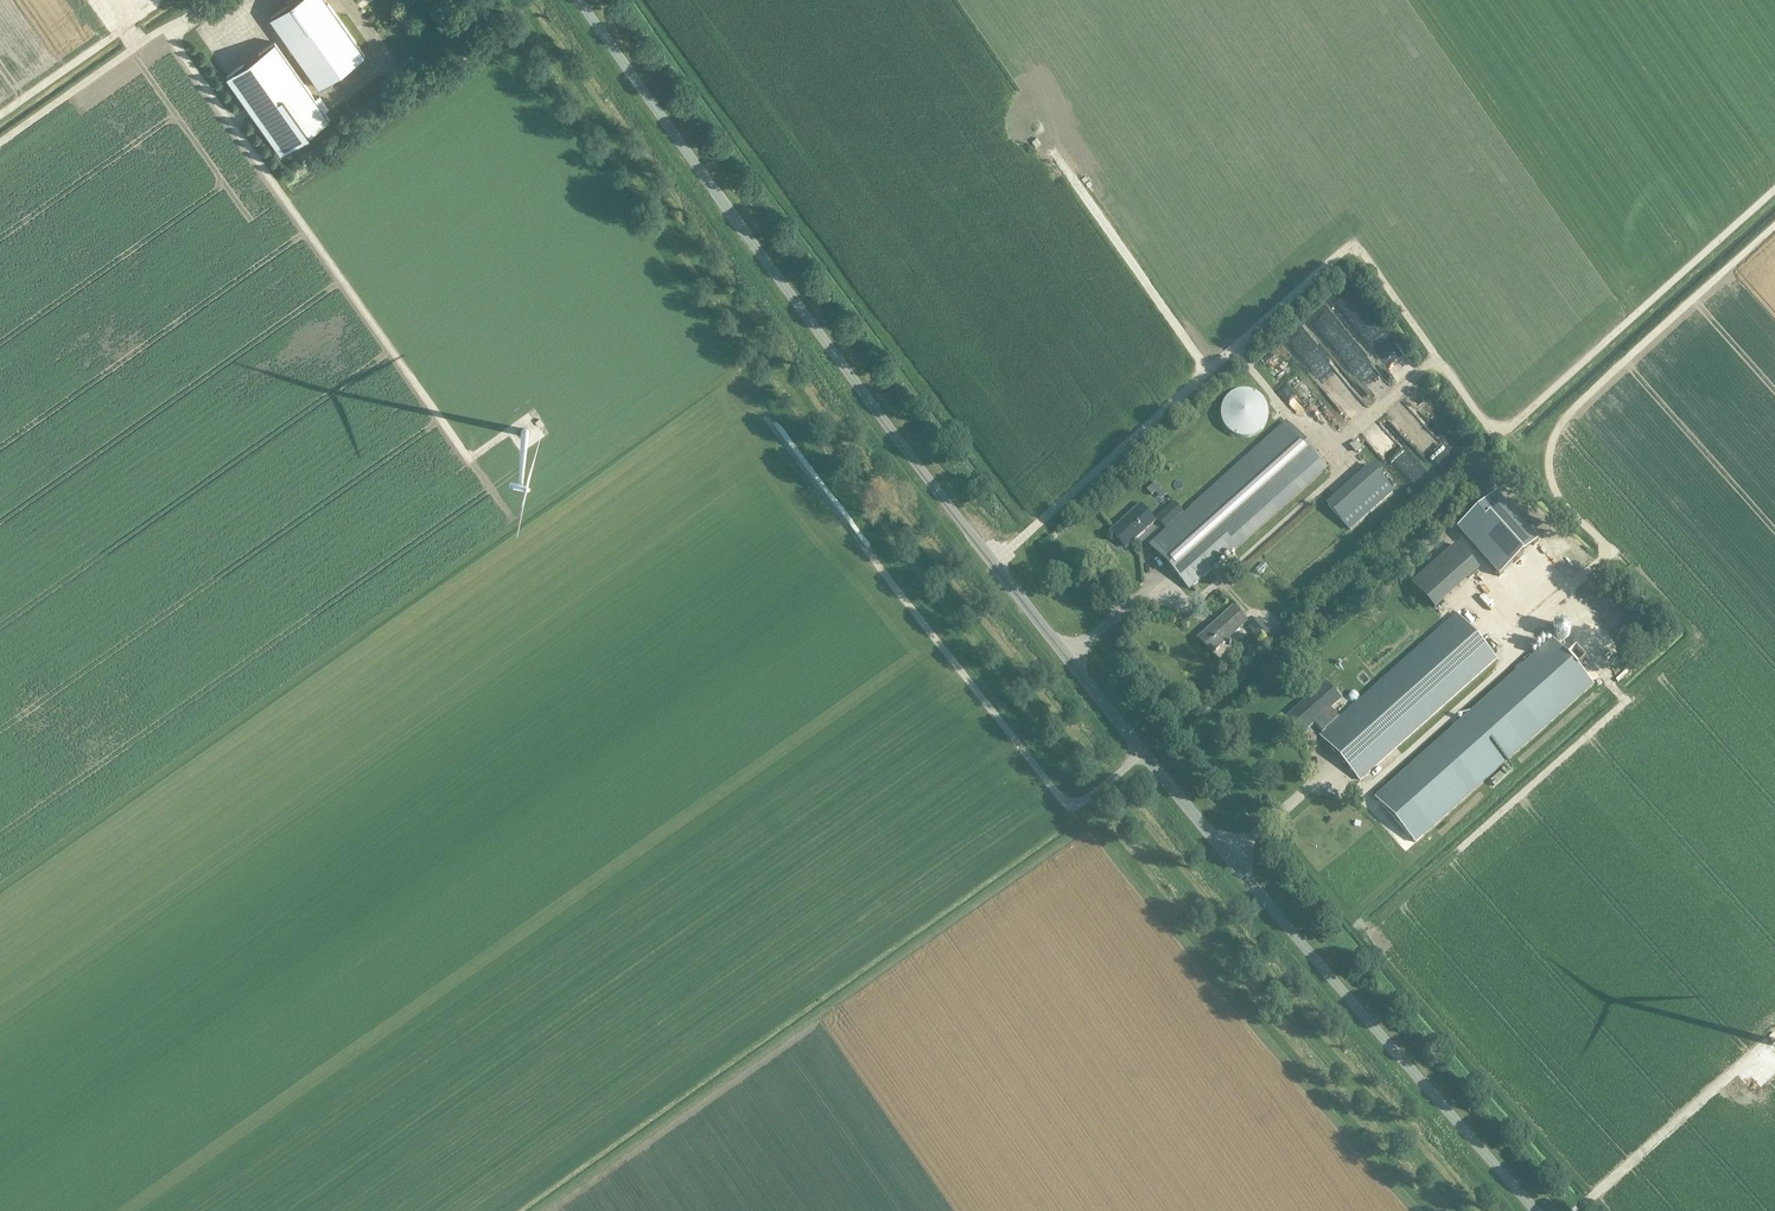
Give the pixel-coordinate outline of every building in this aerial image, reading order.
[(114,6),(122,9),(125,0),(116,0),(114,6)] [(283,35),(319,87),(364,55),(325,0),(296,0),(271,18),(283,35)] [(330,120),(275,43),(227,76),(282,154),(330,120)] [(1026,125),(1028,130),(1039,126),(1037,121),(1026,125)] [(1324,307),(1311,318),(1335,345),(1347,334),(1324,307)] [(1300,326),(1287,338),(1305,357),(1318,344),(1300,326)] [(1386,339),(1376,348),(1389,361),(1399,352),(1386,339)] [(1291,387),(1284,396),(1304,411),(1311,402),(1291,387)] [(1232,395),(1228,398),(1224,404),(1222,410),(1221,417),(1223,423),(1226,429),(1231,434),(1237,437),(1243,438),(1250,438),(1256,436),(1262,432),(1266,427),(1268,420),(1269,414),(1268,407),(1265,401),(1260,396),(1254,393),(1248,391),(1242,391),(1237,392),(1232,395)] [(1286,423),(1150,544),(1190,589),(1326,468),(1286,423)] [(1406,481),(1410,478),(1417,489),(1430,480),(1415,457),(1397,469),(1406,481)] [(1325,501),(1349,530),(1394,494),(1370,465),(1325,501)] [(1174,503),(1158,518),(1166,526),(1182,512),(1174,503)] [(1503,504),(1464,538),(1506,585),(1545,550),(1503,504)] [(1154,521),(1140,505),(1111,532),(1125,548),(1154,521)] [(1406,583),(1429,609),(1477,568),(1454,542),(1406,583)] [(1261,574),(1270,567),(1265,562),(1257,569),(1261,574)] [(1479,593),(1473,599),(1482,610),(1488,605),(1479,593)] [(1247,622),(1233,607),(1198,639),(1211,654),(1226,641),(1230,645),(1233,642),(1229,638),(1247,622)] [(1460,610),(1339,719),(1323,733),(1319,737),(1358,781),(1500,654),(1460,610)] [(1261,618),(1250,628),(1262,641),(1273,632),(1261,618)] [(1563,625),(1562,625),(1561,625),(1559,625),(1558,626),(1557,627),(1556,628),(1555,629),(1554,631),(1554,632),(1554,634),(1554,635),(1555,636),(1556,637),(1556,638),(1558,639),(1559,640),(1560,640),(1562,641),(1563,640),(1564,640),(1566,640),(1567,639),(1568,638),(1569,637),(1569,636),(1570,635),(1570,633),(1570,632),(1570,630),(1569,629),(1568,628),(1567,627),(1566,626),(1564,625),(1563,625)] [(1577,668),(1585,660),(1576,650),(1568,657),(1552,640),(1375,798),(1416,843),(1593,685),(1577,668)] [(1458,702),(1461,709),(1476,700),(1473,694),(1458,702)] [(1281,723),(1295,739),(1325,713),(1310,697),(1281,723)] [(1494,787),(1512,771),(1507,766),(1490,781),(1494,787)]
